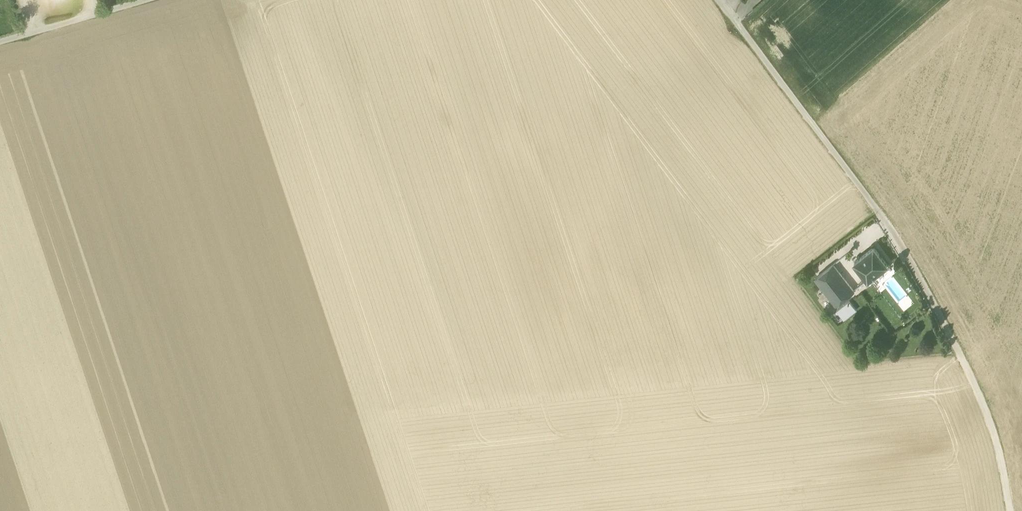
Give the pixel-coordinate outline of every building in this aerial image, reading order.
[(864,275),(868,279),(875,274),(877,274),(881,272),(881,269),(887,264),(874,246),(854,262),(861,270),(859,271),(862,276),(864,275)] [(815,278),(836,304),(854,290),(833,264),(815,278)] [(836,310),(843,319),(856,309),(849,300),(836,310)]
